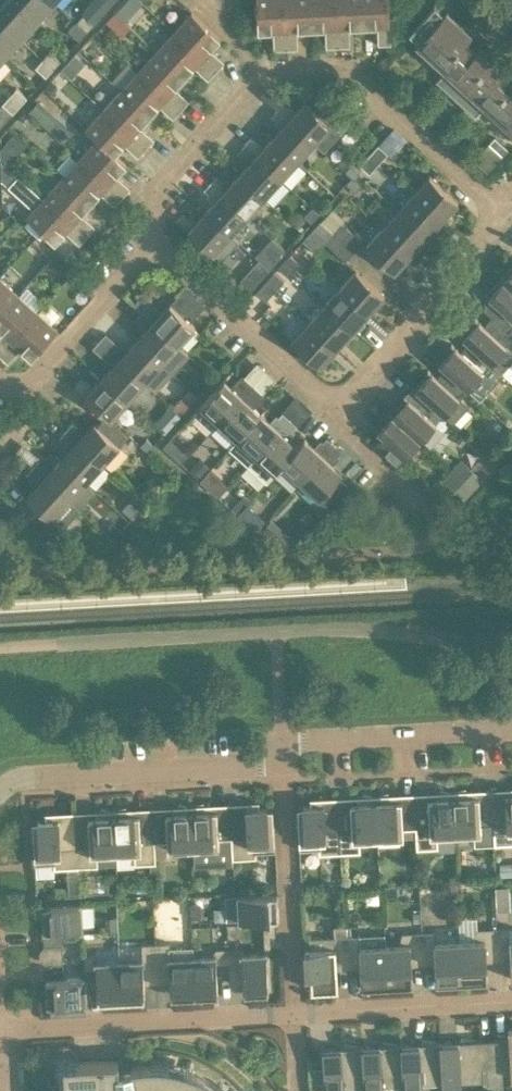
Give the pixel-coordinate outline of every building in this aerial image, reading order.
[(19,39),(36,20),(15,0),(5,0),(0,6),(0,21),(19,39)] [(36,20),(53,1),(51,0),(15,0),(36,20)] [(104,11),(107,8),(114,0),(92,0),(92,1),(104,11)] [(286,48),(284,0),(256,0),(257,30),(273,29),(273,48),(286,48)] [(310,0),(284,0),(286,48),(297,47),(296,28),(311,28),(310,0)] [(336,0),(310,0),(311,28),(325,27),(326,46),(338,45),(336,0)] [(362,0),(336,0),(338,45),(349,45),(348,26),(363,25),(362,0)] [(363,25),(377,25),(378,43),(390,43),(388,0),(362,0),(363,25)] [(134,11),(123,1),(115,11),(125,20),(134,11)] [(475,114),(484,104),(511,130),(511,69),(507,65),(506,66),(481,43),(472,54),(461,44),(470,33),(446,11),(444,12),(434,4),(409,32),(418,40),(417,42),(446,69),(437,79),(475,114)] [(114,11),(107,20),(116,28),(124,20),(114,11)] [(191,11),(173,31),(215,69),(223,61),(209,48),(220,37),(191,11)] [(94,22),(83,13),(76,22),(86,31),(94,22)] [(3,56),(19,39),(0,21),(0,54),(3,56)] [(69,30),(79,39),(86,31),(76,22),(69,30)] [(215,69),(173,31),(155,50),(184,76),(194,65),(208,78),(215,69)] [(184,76),(155,50),(138,69),(180,108),(188,99),(174,87),(184,76)] [(60,60),(50,51),(43,59),(52,68),(60,60)] [(35,67),(45,76),(52,68),(43,59),(35,67)] [(180,108),(138,69),(120,88),(149,115),(159,104),(172,117),(180,108)] [(26,97),(16,88),(9,95),(19,104),(26,97)] [(149,115),(120,88),(103,108),(145,147),(153,138),(139,125),(149,115)] [(2,103),(12,112),(19,104),(9,95),(2,103)] [(283,100),(276,107),(323,150),(349,121),(324,99),(315,108),(306,99),(295,111),(283,100)] [(28,110),(40,121),(50,110),(38,100),(28,110)] [(282,126),(272,137),(297,160),(306,168),(323,150),(276,107),(270,115),(282,126)] [(85,127),(96,138),(114,153),(124,143),(137,155),(145,147),(103,108),(85,127)] [(25,111),(19,117),(26,123),(31,117),(25,111)] [(0,157),(8,164),(26,144),(13,133),(0,147),(0,153),(0,157)] [(491,135),(473,157),(486,168),(504,146),(491,135)] [(243,144),(280,178),(297,160),(272,137),(262,148),(250,137),(243,144)] [(114,153),(96,138),(79,157),(122,195),(129,187),(116,174),(126,163),(114,153)] [(238,173),(263,196),(280,178),(243,144),(237,151),(249,162),(238,173)] [(378,144),(360,163),(369,172),(387,153),(378,144)] [(345,168),(354,157),(346,151),(337,161),(345,168)] [(122,195),(79,157),(61,176),(90,202),(100,192),(114,204),(122,195)] [(17,174),(1,159),(1,178),(8,184),(17,174)] [(345,170),(351,176),(361,184),(371,174),(369,172),(360,163),(356,160),(351,163),(345,170)] [(210,181),(247,215),(263,196),(238,173),(228,185),(216,174),(210,181)] [(429,174),(413,192),(441,217),(457,199),(429,174)] [(90,202),(61,176),(44,195),(86,234),(94,225),(81,213),(90,202)] [(356,190),(361,184),(351,176),(346,182),(347,183),(347,182),(356,190)] [(205,210),(230,233),(247,215),(210,181),(203,188),(215,199),(205,210)] [(441,217),(413,192),(397,209),(425,235),(441,217)] [(79,243),(86,234),(44,195),(26,215),(55,241),(65,230),(79,243)] [(319,212),(312,206),(304,215),(311,221),(319,212)] [(425,235),(397,209),(381,226),(410,252),(425,235)] [(230,233),(205,210),(195,221),(183,210),(176,218),(213,252),(220,258),(237,239),(230,233)] [(342,222),(333,231),(353,250),(362,241),(342,222)] [(393,270),(410,252),(381,226),(365,244),(393,270)] [(344,260),(353,250),(333,231),(324,241),(344,260)] [(290,254),(285,260),(293,269),(299,262),(290,254)] [(258,258),(249,268),(260,278),(269,268),(258,258)] [(288,275),(293,269),(285,260),(279,267),(288,275)] [(500,275),(511,287),(511,262),(500,275)] [(355,268),(339,286),(367,312),(384,293),(355,268)] [(256,291),(266,299),(284,279),(275,271),(256,291)] [(511,334),(511,287),(500,275),(485,292),(494,300),(486,310),(492,316),(507,329),(511,334)] [(18,294),(0,277),(0,313),(18,294)] [(367,312),(339,286),(323,303),(352,329),(353,327),(358,329),(363,323),(361,318),(367,312)] [(37,311),(18,294),(0,313),(0,329),(2,331),(0,334),(0,352),(37,311)] [(140,310),(178,344),(195,325),(170,302),(159,314),(139,295),(132,303),(140,310)] [(352,329),(323,303),(308,320),(336,346),(352,329)] [(146,328),(136,339),(170,371),(187,353),(178,344),(140,310),(134,317),(146,328)] [(37,311),(0,352),(0,355),(7,361),(19,347),(31,357),(57,328),(37,311)] [(468,341),(490,361),(500,370),(511,357),(511,351),(505,345),(511,337),(511,334),(507,329),(492,316),(484,325),(474,316),(459,333),(468,341)] [(320,364),(336,346),(308,320),(291,338),(320,364)] [(114,339),(107,347),(144,380),(154,389),(170,371),(136,339),(126,350),(114,339)] [(436,359),(445,367),(467,387),(490,361),(468,341),(460,350),(451,342),(436,359)] [(102,376),(127,399),(144,380),(107,347),(100,354),(112,365),(102,376)] [(443,413),(448,417),(453,418),(465,404),(464,400),(460,395),(467,387),(445,367),(437,376),(427,368),(412,385),(421,393),(443,413)] [(223,379),(194,411),(212,429),(219,421),(253,384),(241,374),(230,386),(223,379)] [(110,417),(127,399),(102,376),(92,387),(80,376),(73,384),(110,417)] [(253,384),(219,421),(237,437),(260,412),(253,406),(264,394),(253,384)] [(170,402),(179,411),(194,396),(186,387),(170,402)] [(420,438),(443,413),(421,393),(413,402),(404,394),(389,410),(420,438)] [(174,421),(180,414),(169,405),(164,412),(174,421)] [(396,464),(420,438),(389,410),(374,426),(383,435),(375,444),(396,464)] [(256,454),(289,417),(282,411),(271,422),(260,412),(237,437),(227,448),(246,465),(256,454)] [(84,432),(72,421),(65,428),(102,462),(127,435),(104,414),(97,423),(94,420),(84,432)] [(275,471),(282,463),(296,445),(286,436),(297,424),(289,417),(256,454),(246,465),(265,482),(275,471)] [(60,458),(85,480),(102,462),(65,428),(58,436),(70,447),(60,458)] [(296,445),(282,463),(300,480),(334,443),(326,436),(315,448),(304,437),(296,445)] [(152,443),(146,437),(140,444),(146,450),(147,449),(152,443)] [(342,472),(330,461),(341,449),(334,443),(300,480),(319,497),(313,503),(322,511),(329,504),(320,495),(342,472)] [(191,451),(184,445),(173,457),(180,462),(185,457),(191,451)] [(191,466),(200,474),(209,465),(199,456),(191,466)] [(483,478),(461,457),(452,468),(474,488),(483,478)] [(38,458),(32,465),(69,499),(85,480),(60,458),(50,469),(38,458)] [(69,499),(32,465),(25,472),(37,483),(26,495),(28,496),(20,506),(53,536),(79,507),(69,499)] [(464,499),(474,488),(452,468),(442,478),(464,499)] [(218,476),(208,487),(217,496),(227,486),(218,476)] [(122,507),(132,517),(144,503),(133,494),(122,507)] [(249,500),(243,495),(231,508),(237,513),(249,500)] [(237,514),(255,531),(265,521),(247,504),(237,514)] [(106,527),(113,534),(118,528),(111,521),(106,527)] [(94,553),(88,543),(76,551),(82,560),(94,553)] [(492,788),(494,843),(511,842),(511,787),(492,788)] [(492,788),(453,790),(455,833),(481,832),(480,823),(493,822),(494,843),(492,788)] [(437,834),(455,833),(453,790),(414,792),(416,827),(415,827),(416,847),(438,846),(437,834)] [(414,792),(375,794),(377,838),(403,836),(403,827),(415,827),(416,827),(414,792)] [(375,794),(336,796),(339,851),(360,850),(359,839),(377,838),(375,794)] [(319,853),(339,851),(336,796),(310,797),(310,804),(297,805),(298,827),(299,848),(318,847),(319,853)] [(258,801),(229,802),(232,858),(255,856),(255,851),(275,850),(273,829),(272,807),(259,807),(258,801)] [(229,802),(191,804),(193,848),(218,847),(218,838),(230,837),(232,858),(229,802)] [(167,850),(193,848),(191,804),(152,807),(155,862),(154,841),(167,841),(167,850)] [(152,807),(113,809),(115,852),(134,851),(134,863),(155,862),(152,807)] [(97,853),(115,852),(113,809),(74,811),(77,866),(98,865),(97,853)] [(69,895),(79,894),(77,866),(74,811),(45,812),(45,819),(32,820),(34,842),(33,842),(34,863),(54,862),(54,867),(67,867),(69,895)] [(226,919),(263,917),(274,917),(278,916),(277,892),(225,895),(226,919)] [(39,951),(39,954),(62,953),(62,943),(61,928),(82,927),(80,902),(46,904),(42,905),(43,929),(43,937),(47,936),(48,943),(45,944),(42,946),(40,948),(39,951)] [(509,937),(509,926),(506,926),(505,918),(502,911),(495,911),(496,926),(498,954),(510,953),(511,978),(511,937),(509,937)] [(336,963),(348,962),(347,935),(346,924),(333,924),(334,935),(308,937),(309,948),(304,948),(305,972),(310,972),(311,989),(337,987),(336,963)] [(473,939),(459,939),(462,980),(487,979),(486,954),(498,954),(496,926),(477,927),(473,939)] [(434,930),(421,931),(423,958),(435,957),(436,982),(462,980),(459,939),(434,941),(434,930)] [(398,943),(385,943),(387,985),(412,983),(411,959),(423,958),(421,931),(402,932),(398,943)] [(361,986),(387,985),(385,943),(370,944),(366,934),(347,935),(348,962),(360,961),(361,986)] [(171,996),(194,994),(191,945),(169,946),(168,941),(155,942),(157,982),(170,981),(171,996)] [(142,958),(119,960),(121,998),(144,997),(144,983),(157,982),(155,942),(141,943),(142,958)] [(192,945),(191,945),(194,994),(217,993),(216,961),(229,961),(228,947),(214,947),(215,954),(193,956),(192,945)] [(242,946),(228,947),(229,961),(242,960),(244,992),(268,990),(266,952),(242,953),(242,946)] [(63,959),(62,953),(39,954),(40,956),(40,958),(41,959),(43,961),(44,961),(45,962),(46,962),(49,963),(56,962),(56,960),(63,959)] [(98,1000),(121,998),(119,960),(96,961),(96,954),(83,954),(84,969),(96,968),(98,1000)] [(51,1015),(86,1013),(84,976),(57,977),(46,978),(47,1002),(50,1002),(51,1015)] [(508,1027),(508,1037),(480,1039),(482,1080),(483,1080),(482,1067),(511,1070),(511,1026),(508,1027)] [(461,1081),(482,1080),(480,1039),(441,1041),(443,1090),(461,1089),(461,1081)] [(443,1090),(441,1041),(401,1043),(404,1084),(403,1084),(404,1090),(422,1090),(422,1083),(442,1082),(443,1090)] [(362,1045),(365,1086),(365,1090),(383,1090),(383,1085),(403,1084),(404,1084),(401,1043),(362,1045)] [(365,1086),(362,1045),(323,1048),(326,1090),(344,1090),(344,1088),(365,1086)] [(222,1090),(216,1085),(212,1082),(208,1080),(205,1078),(200,1075),(195,1072),(191,1071),(188,1070),(182,1068),(175,1066),(167,1064),(159,1064),(152,1063),(143,1064),(136,1065),(133,1065),(127,1066),(124,1067),(118,1068),(118,1059),(73,1061),(63,1062),(65,1090),(224,1090),(222,1090)]
